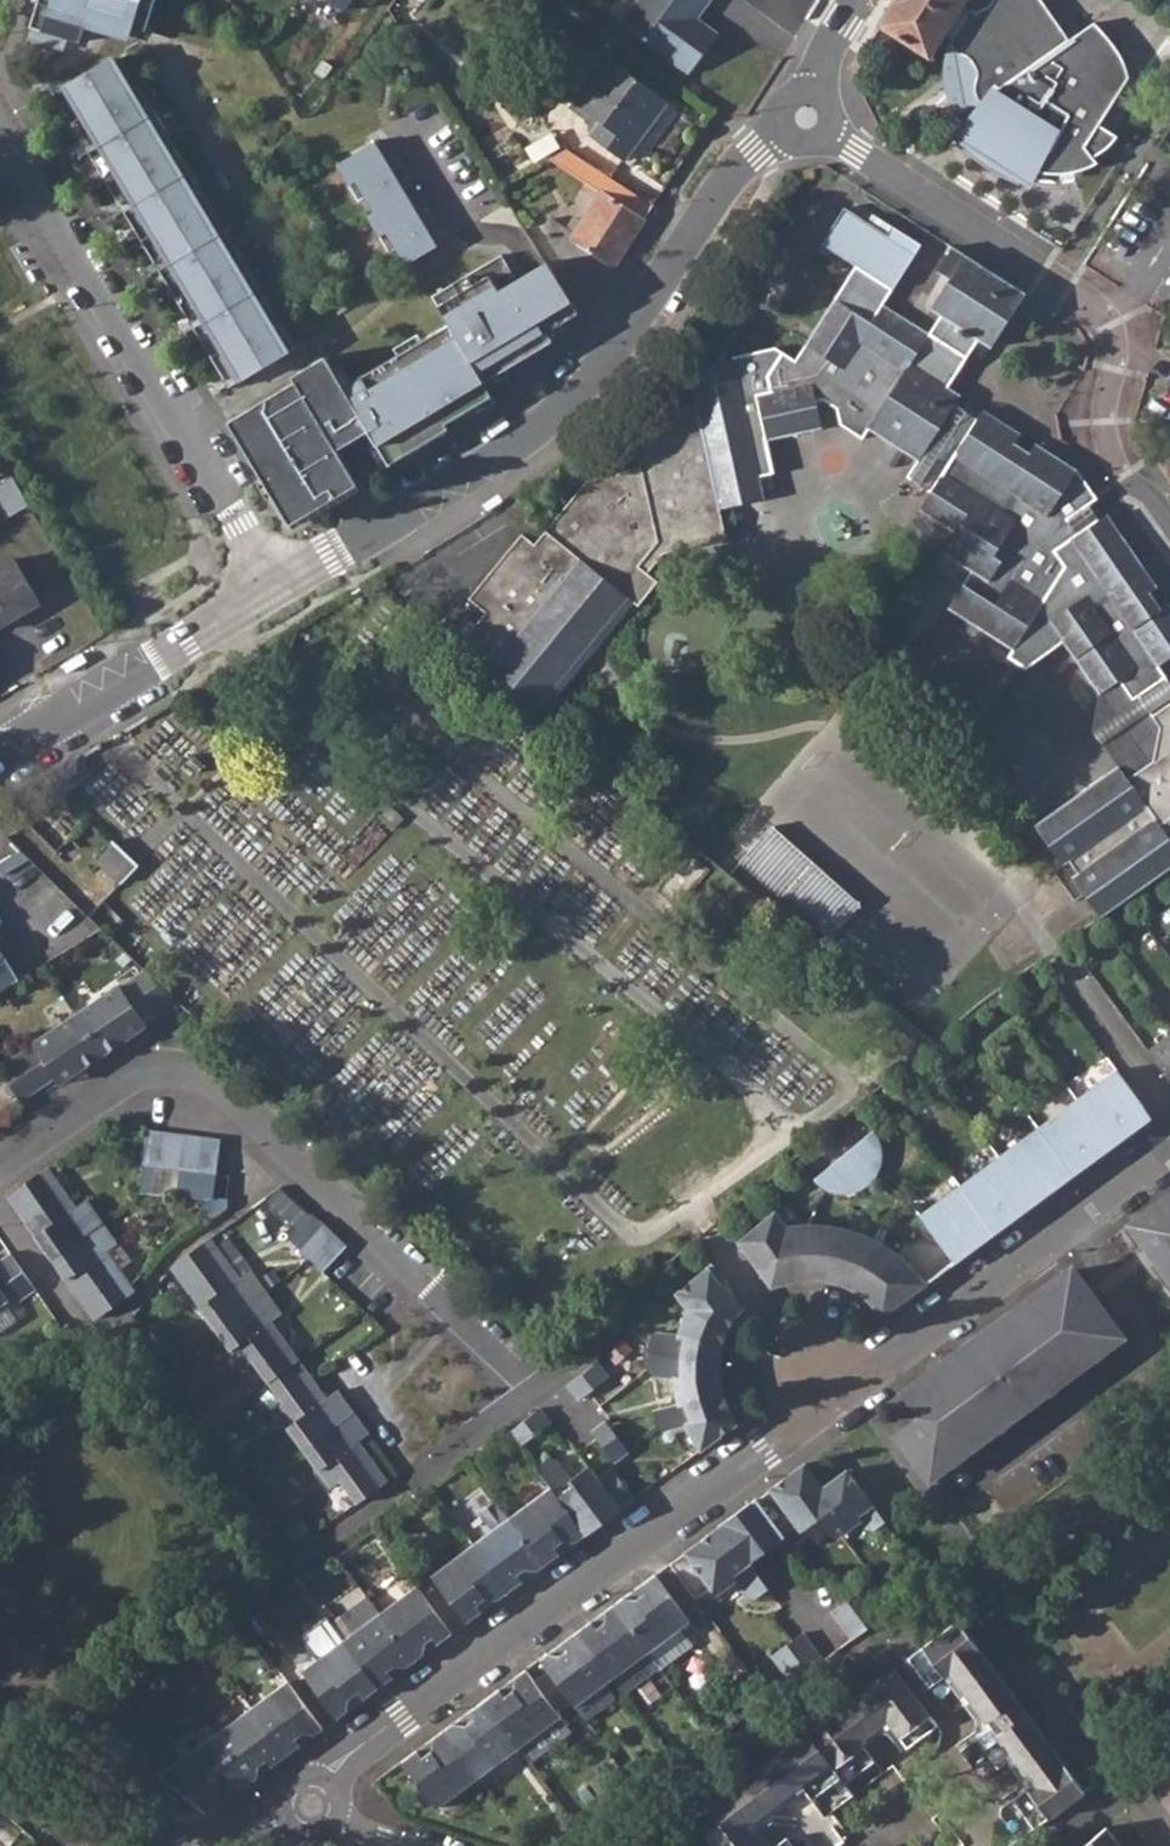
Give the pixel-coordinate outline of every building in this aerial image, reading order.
[(30,25),(81,41),(90,13),(146,30),(155,0),(38,0),(30,25)] [(352,0),(330,0),(345,10),(352,0)] [(621,23),(689,74),(718,35),(695,18),(686,12),(695,0),(638,0),(621,23)] [(695,18),(708,0),(695,0),(686,12),(695,18)] [(879,25),(929,56),(943,33),(952,39),(951,41),(951,43),(951,44),(951,46),(951,47),(952,48),(952,49),(953,50),(954,51),(956,52),(957,53),(966,57),(967,57),(968,58),(969,59),(970,60),(975,69),(976,71),(977,72),(977,73),(977,75),(974,88),(974,91),(975,94),(976,99),(979,102),(982,105),(964,128),(958,136),(965,141),(961,148),(988,169),(1019,185),(1024,178),(1031,183),(1037,172),(1061,175),(1091,167),(1097,163),(1093,158),(1106,149),(1117,138),(1099,125),(1129,78),(1120,56),(1094,23),(1069,41),(1040,0),(993,0),(989,6),(974,14),(961,5),(964,0),(895,0),(879,25)] [(951,43),(951,41),(948,48),(944,70),(944,86),(954,113),(964,128),(982,105),(979,102),(976,99),(975,94),(974,91),(974,88),(977,75),(977,73),(977,72),(976,71),(975,69),(970,60),(969,59),(968,58),(967,57),(966,57),(957,53),(956,52),(954,51),(953,50),(952,49),(952,48),(951,47),(951,46),(951,44),(951,43)] [(229,387),(296,347),(122,56),(110,60),(109,58),(52,92),(229,387)] [(623,161),(667,102),(606,57),(572,102),(600,123),(590,135),(623,161)] [(379,139),(337,163),(359,200),(366,196),(374,211),(368,215),(389,251),(396,247),(406,263),(438,244),(428,228),(431,227),(409,190),(406,192),(398,177),(400,175),(379,139)] [(600,192),(644,220),(653,207),(566,149),(550,159),(600,192)] [(602,285),(644,220),(600,192),(574,233),(552,218),(547,225),(552,228),(547,236),(559,256),(602,285)] [(774,347),(731,356),(737,379),(693,390),(696,405),(720,508),(765,499),(760,476),(774,473),(766,439),(821,428),(816,401),(823,399),(836,408),(840,424),(862,438),(868,428),(918,460),(955,404),(960,396),(949,386),(979,340),(990,348),(1026,294),(953,247),(937,270),(949,278),(930,308),(940,315),(929,334),(883,305),(921,245),(892,226),(886,235),(866,222),(844,208),(822,244),(855,265),(795,360),(774,347)] [(872,213),(866,222),(886,235),(892,226),(872,213)] [(228,421),(290,524),(357,484),(340,455),(373,436),(390,464),(450,428),(446,422),(492,395),(484,382),(553,340),(548,331),(578,313),(547,262),(517,279),(502,254),(432,296),(449,324),(344,387),(325,356),(291,376),(295,381),(228,421)] [(907,476),(930,491),(977,418),(955,404),(918,460),(907,476)] [(724,529),(720,508),(696,405),(652,414),(658,439),(635,444),(640,469),(587,481),(534,544),(522,534),(469,599),(486,613),(455,650),(533,713),(627,597),(638,605),(658,581),(648,573),(639,566),(657,544),(724,529)] [(919,509),(955,533),(943,552),(972,570),(948,607),(1013,649),(1041,605),(1063,640),(1099,694),(1120,679),(1133,698),(1138,695),(1165,675),(1158,665),(1169,657),(1169,606),(1167,602),(1160,607),(1150,592),(1157,587),(1107,514),(1099,519),(1090,504),(1097,499),(1077,470),(1035,443),(1030,453),(1014,443),(1021,434),(983,409),(977,418),(930,491),(919,509)] [(639,566),(648,573),(663,554),(727,539),(724,529),(657,544),(639,566)] [(0,567),(0,626),(40,603),(14,559),(0,567)] [(1008,658),(1025,667),(1063,640),(1041,605),(1013,649),(1008,658)] [(1152,715),(1169,703),(1169,683),(1165,675),(1138,695),(1152,715)] [(1120,679),(1099,694),(1089,731),(1118,765),(1127,778),(1152,761),(1159,727),(1152,715),(1138,695),(1133,698),(1120,679)] [(1035,826),(1062,865),(1070,860),(1079,873),(1072,878),(1100,916),(1169,867),(1169,838),(1160,824),(1169,817),(1169,703),(1152,715),(1159,727),(1152,761),(1127,778),(1118,765),(1035,826)] [(390,807),(381,816),(393,828),(402,819),(390,807)] [(771,826),(740,861),(781,897),(812,863),(771,826)] [(111,840),(94,858),(121,884),(138,866),(111,840)] [(686,850),(646,898),(670,919),(710,871),(686,850)] [(813,863),(786,893),(834,934),(859,905),(813,863)] [(21,981),(0,946),(0,993),(21,981)] [(21,1103),(54,1081),(57,1086),(101,1057),(145,1027),(142,1022),(174,1001),(143,971),(0,1066),(0,1068),(21,1103)] [(1147,1050),(1169,1081),(1169,1033),(1147,1050)] [(1086,1098),(1079,1103),(1111,1147),(1143,1122),(1136,1113),(1144,1107),(1116,1071),(1084,1094),(1086,1098)] [(1069,1106),(1038,1129),(1065,1166),(1071,1161),(1079,1171),(1111,1147),(1079,1103),(1071,1109),(1069,1106)] [(1136,1113),(1143,1122),(1151,1117),(1144,1107),(1136,1113)] [(1009,1156),(1001,1161),(1033,1205),(1066,1180),(1059,1171),(1065,1166),(1038,1129),(1006,1152),(1009,1156)] [(874,1131),(814,1180),(816,1183),(826,1190),(843,1194),(861,1190),(869,1184),(880,1169),(882,1157),(881,1145),(874,1131)] [(165,1134),(146,1132),(143,1164),(161,1166),(165,1134)] [(184,1136),(165,1134),(161,1166),(180,1168),(184,1136)] [(201,1138),(184,1136),(180,1168),(197,1170),(201,1138)] [(220,1140),(201,1138),(197,1170),(216,1173),(220,1140)] [(991,1164),(960,1187),(987,1224),(994,1219),(1001,1229),(1033,1205),(1001,1161),(993,1167),(991,1164)] [(1059,1171),(1066,1180),(1079,1171),(1071,1161),(1065,1166),(1059,1171)] [(48,1168),(8,1196),(50,1258),(102,1222),(85,1199),(75,1207),(48,1168)] [(960,1187),(920,1217),(955,1263),(988,1238),(981,1229),(987,1224),(960,1187)] [(1160,1200),(1134,1219),(1132,1226),(1134,1232),(1142,1236),(1147,1235),(1165,1259),(1158,1265),(1169,1281),(1169,1193),(1160,1200)] [(806,1279),(805,1230),(798,1230),(798,1226),(787,1227),(775,1213),(760,1225),(764,1230),(743,1248),(771,1287),(806,1279)] [(981,1229),(988,1238),(1001,1229),(994,1219),(987,1224),(981,1229)] [(319,1221),(296,1245),(310,1258),(332,1233),(319,1221)] [(102,1222),(50,1258),(93,1321),(134,1291),(130,1285),(106,1251),(117,1243),(102,1222)] [(738,1243),(743,1248),(764,1230),(760,1225),(738,1243)] [(806,1279),(832,1281),(842,1285),(846,1274),(857,1278),(875,1240),(866,1236),(825,1225),(821,1226),(821,1230),(805,1230),(806,1279)] [(345,1246),(332,1233),(310,1258),(323,1270),(345,1246)] [(215,1245),(238,1278),(248,1270),(225,1237),(215,1245)] [(186,1290),(214,1328),(265,1291),(248,1270),(238,1278),(215,1245),(209,1238),(179,1260),(194,1283),(186,1290)] [(883,1316),(923,1287),(909,1271),(913,1268),(904,1260),(875,1240),(857,1278),(865,1283),(859,1293),(883,1316)] [(106,1251),(130,1285),(141,1278),(117,1243),(106,1251)] [(0,1259),(0,1273),(2,1275),(19,1301),(36,1291),(10,1253),(0,1259)] [(710,1264),(676,1292),(687,1309),(678,1336),(654,1333),(649,1338),(647,1353),(719,1360),(724,1338),(731,1322),(742,1307),(710,1264)] [(1064,1271),(908,1386),(932,1417),(917,1429),(908,1425),(902,1427),(898,1436),(918,1465),(932,1478),(1123,1337),(1101,1307),(1094,1312),(1075,1287),(1079,1281),(1077,1274),(1069,1270),(1064,1271)] [(865,1283),(857,1278),(846,1274),(842,1285),(845,1286),(859,1293),(865,1283)] [(9,1300),(0,1288),(0,1306),(9,1300)] [(298,1360),(270,1321),(281,1313),(265,1291),(214,1328),(243,1367),(250,1360),(267,1383),(298,1360)] [(719,1360),(647,1353),(646,1368),(651,1375),(675,1377),(679,1403),(722,1392),(719,1360)] [(597,1363),(608,1376),(617,1367),(607,1356),(597,1363)] [(274,1409),(302,1450),(353,1412),(337,1390),(326,1398),(298,1360),(267,1383),(282,1403),(274,1409)] [(597,1363),(568,1386),(579,1400),(608,1376),(597,1363)] [(679,1403),(653,1410),(657,1427),(663,1430),(687,1424),(701,1449),(737,1422),(722,1392),(679,1403)] [(538,1409),(510,1432),(521,1445),(549,1422),(538,1409)] [(302,1450),(330,1487),(339,1480),(356,1504),(386,1481),(358,1441),(369,1433),(353,1412),(302,1450)] [(605,1421),(591,1432),(613,1462),(627,1451),(605,1421)] [(548,1459),(536,1467),(550,1487),(586,1534),(620,1509),(597,1478),(588,1466),(570,1479),(555,1459),(548,1459)] [(798,1468),(816,1492),(822,1488),(804,1464),(798,1468)] [(633,1499),(611,1468),(597,1478),(620,1509),(633,1499)] [(798,1468),(669,1564),(703,1610),(720,1597),(717,1593),(734,1580),(747,1598),(755,1599),(766,1589),(747,1564),(783,1538),(790,1546),(803,1536),(799,1531),(818,1517),(832,1534),(838,1535),(860,1520),(866,1529),(873,1530),(885,1522),(846,1470),(822,1488),(816,1492),(798,1468)] [(550,1487),(509,1517),(544,1565),(559,1554),(586,1534),(550,1487)] [(509,1517),(473,1545),(508,1592),(522,1581),(544,1565),(509,1517)] [(508,1592),(473,1545),(431,1576),(467,1622),(508,1592)] [(654,1574),(613,1604),(648,1652),(678,1629),(688,1623),(654,1574)] [(417,1586),(380,1613),(416,1660),(431,1649),(452,1633),(417,1586)] [(861,1588),(831,1611),(852,1639),(883,1617),(861,1588)] [(576,1632),(611,1679),(648,1652),(613,1604),(598,1616),(576,1632)] [(416,1660),(380,1613),(343,1640),(378,1687),(394,1677),(416,1660)] [(976,1738),(997,1768),(1012,1757),(1032,1784),(1012,1800),(1033,1829),(1084,1792),(958,1621),(907,1659),(928,1688),(950,1673),(990,1728),(976,1738)] [(678,1629),(648,1652),(659,1667),(687,1646),(688,1642),(678,1629)] [(611,1679),(576,1632),(562,1643),(539,1659),(549,1671),(571,1701),(574,1706),(604,1685),(611,1679)] [(801,1633),(772,1655),(793,1683),(822,1661),(801,1633)] [(343,1640),(302,1671),(337,1718),(378,1687),(343,1640)] [(648,1652),(611,1679),(623,1695),(659,1667),(648,1652)] [(196,1667),(204,1680),(218,1672),(209,1658),(196,1667)] [(693,1817),(715,1845),(837,1845),(844,1841),(824,1815),(853,1795),(844,1783),(874,1761),(859,1742),(887,1721),(906,1748),(936,1725),(895,1668),(693,1817)] [(484,1700),(519,1747),(560,1716),(557,1711),(535,1682),(525,1670),(484,1700)] [(747,1670),(730,1683),(752,1712),(768,1700),(747,1670)] [(535,1682),(557,1711),(571,1701),(549,1671),(535,1682)] [(251,1709),(286,1756),(300,1745),(323,1729),(288,1681),(251,1709)] [(574,1706),(585,1721),(615,1699),(604,1685),(574,1706)] [(443,1731),(478,1777),(519,1747),(484,1700),(469,1711),(443,1731)] [(286,1756),(251,1709),(214,1736),(250,1783),(264,1772),(286,1756)] [(443,1731),(417,1751),(402,1760),(436,1807),(478,1777),(443,1731)] [(250,1783),(214,1736),(170,1769),(160,1776),(206,1815),(250,1783)] [(149,1767),(160,1776),(170,1769),(161,1757),(149,1767)] [(631,1777),(639,1788),(654,1778),(646,1766),(631,1777)] [(1152,1787),(1169,1811),(1169,1774),(1152,1787)] [(1084,1845),(1120,1845),(1106,1827),(1084,1845)]
